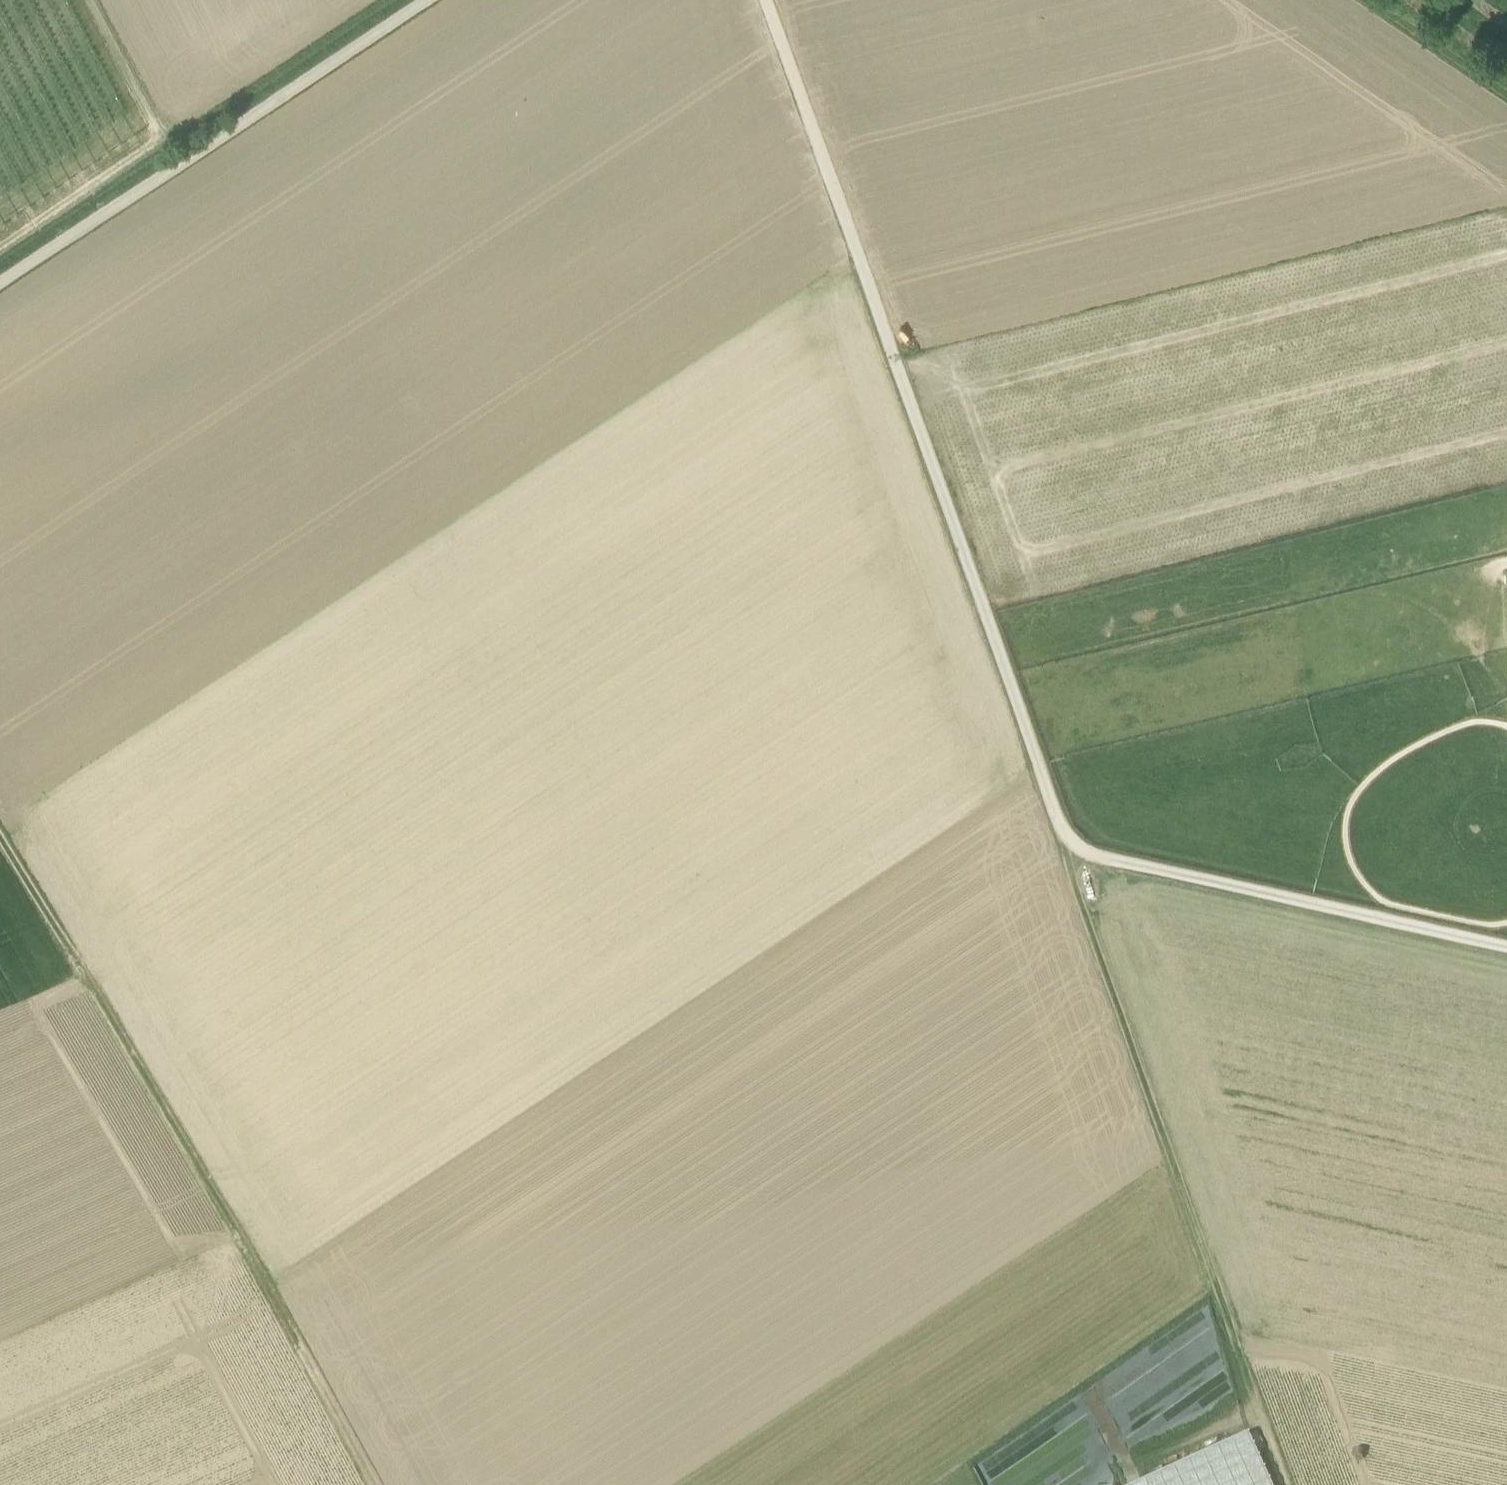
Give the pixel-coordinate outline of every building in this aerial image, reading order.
[(1247,1437),(1148,1482),(1141,1484),(1269,1484),(1247,1437)]
